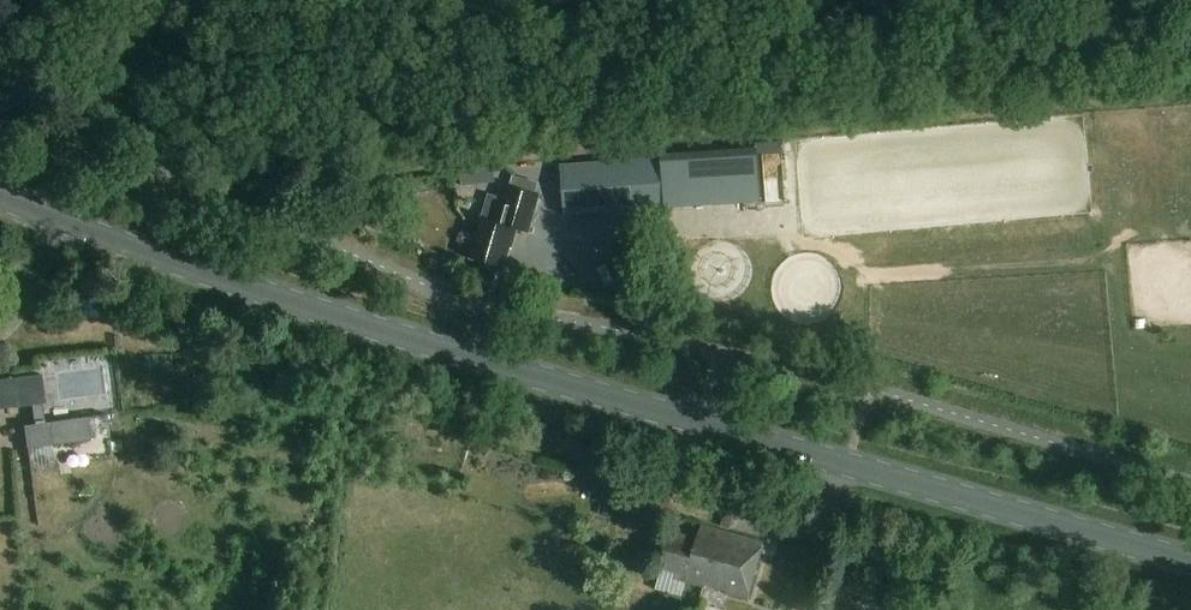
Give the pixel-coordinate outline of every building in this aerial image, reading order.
[(763,201),(760,145),(665,150),(665,158),(668,206),(763,201)] [(665,158),(561,165),(565,215),(571,215),(668,208),(668,206),(665,158)] [(463,186),(478,184),(476,169),(461,171),(463,186)] [(472,258),(503,268),(516,230),(529,234),(541,196),(509,185),(497,221),(485,217),(472,258)] [(600,254),(599,242),(549,244),(549,256),(600,254)] [(45,403),(41,374),(0,380),(0,409),(45,403)] [(27,448),(91,439),(88,417),(24,426),(27,448)] [(704,586),(721,528),(701,522),(697,536),(673,529),(661,568),(676,573),(675,577),(704,586)] [(726,593),(749,600),(768,542),(721,528),(704,586),(705,586),(706,582),(727,589),(726,593)]
